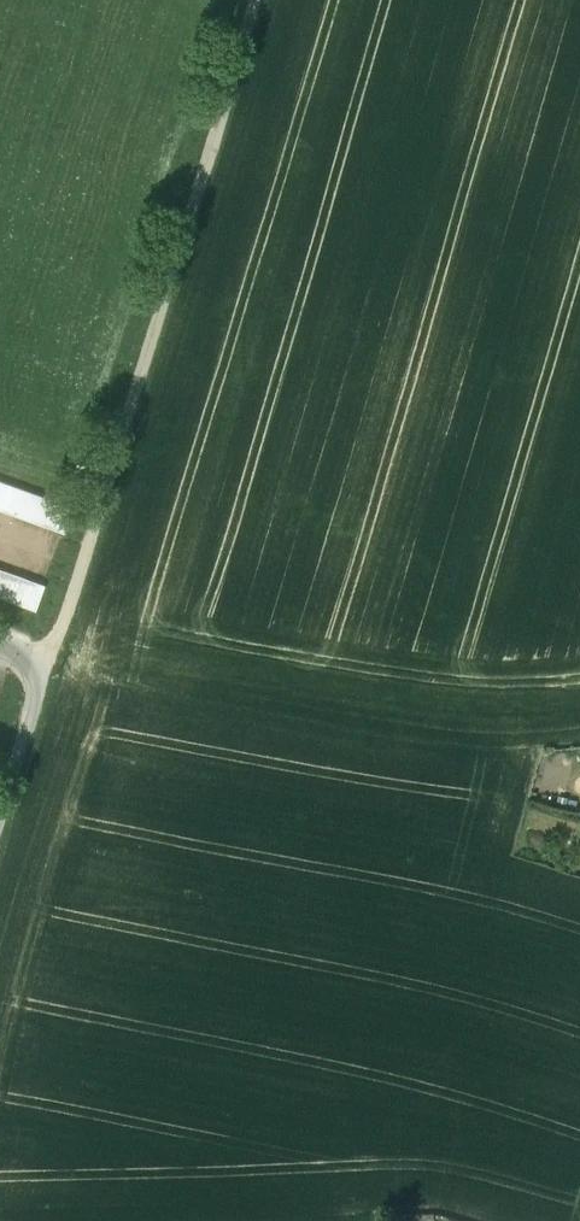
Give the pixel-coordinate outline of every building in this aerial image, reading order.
[(0,482),(0,510),(64,533),(73,508),(0,482)] [(0,569),(0,598),(36,611),(45,586),(0,569)]
